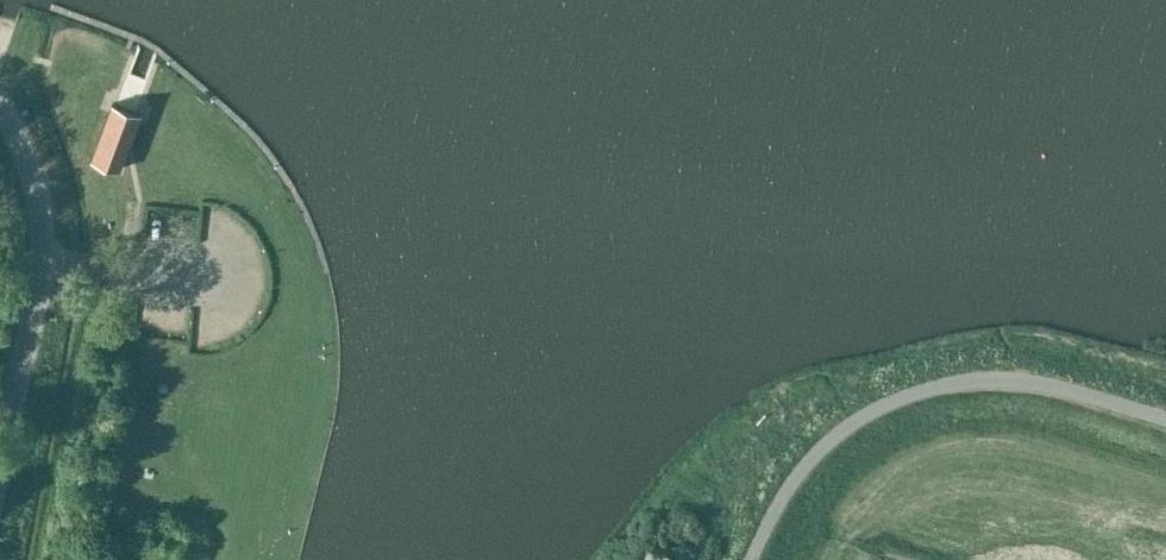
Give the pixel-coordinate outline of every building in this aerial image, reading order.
[(112,103),(92,158),(119,168),(139,113),(112,103)]
